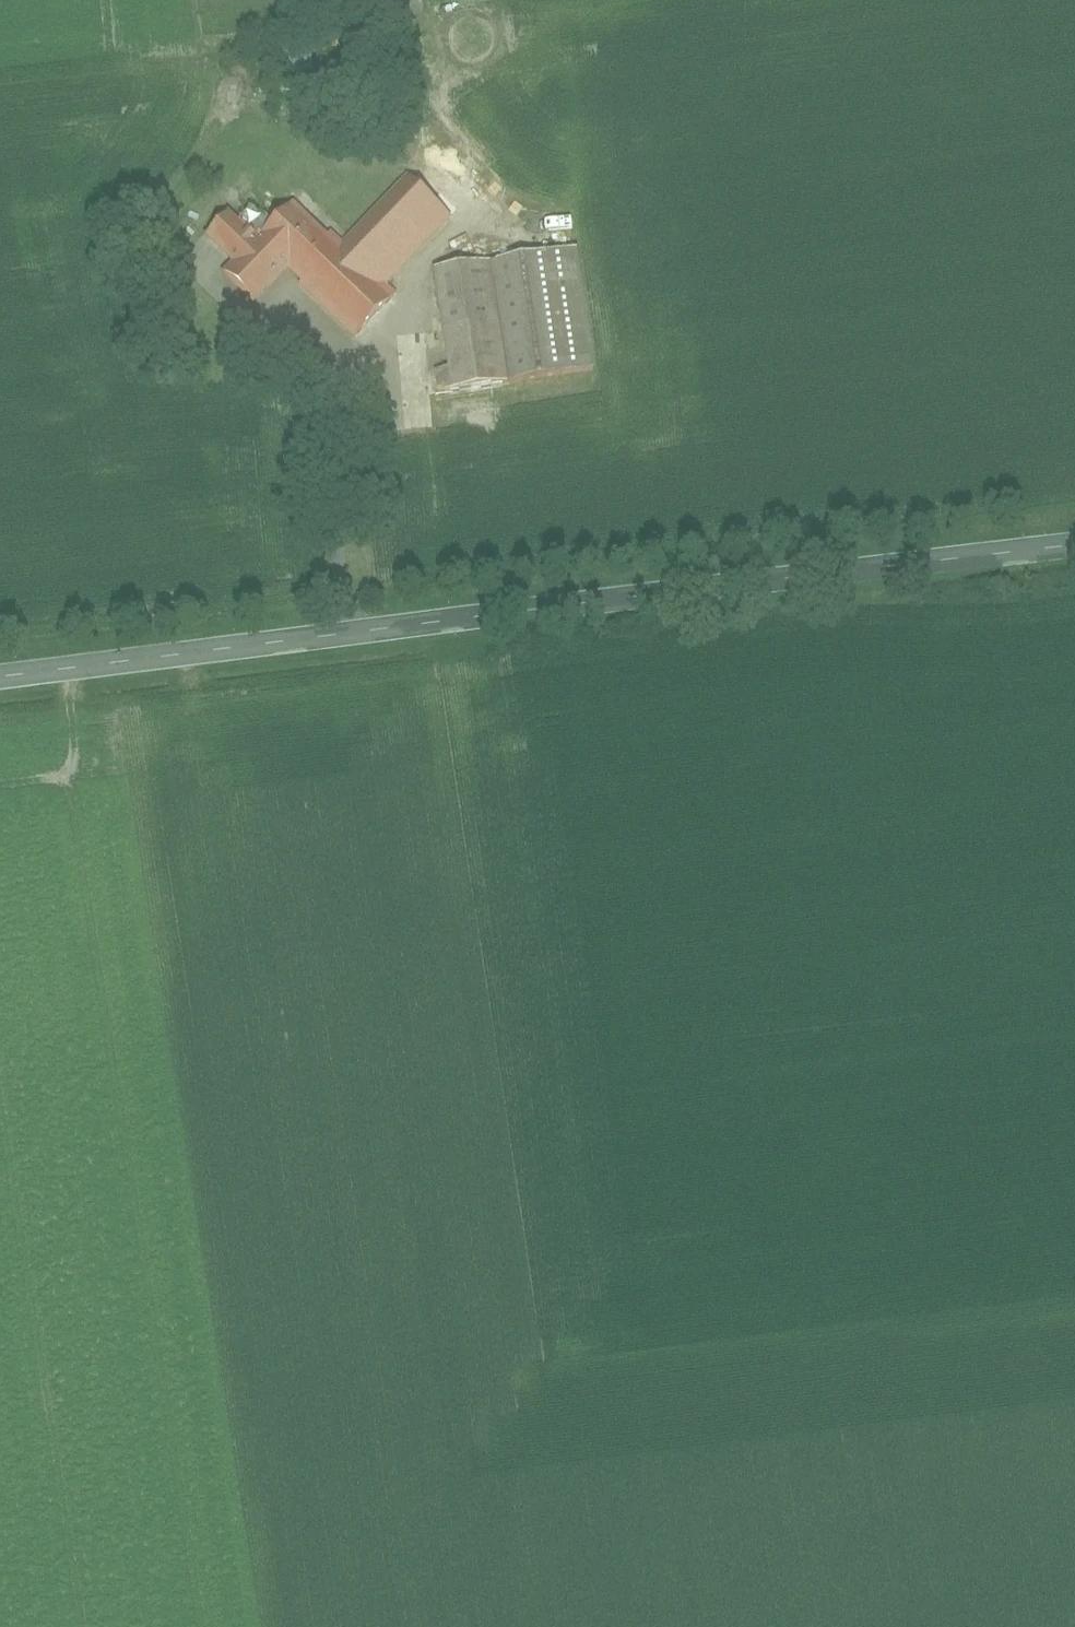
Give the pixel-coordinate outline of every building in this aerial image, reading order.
[(222,222),(199,245),(230,276),(224,282),(252,309),(285,276),(352,342),(384,309),(370,295),(437,228),(395,186),(330,251),(288,209),(255,242),(260,246),(253,253),(222,222)] [(431,277),(438,391),(580,381),(572,267),(431,277)]
